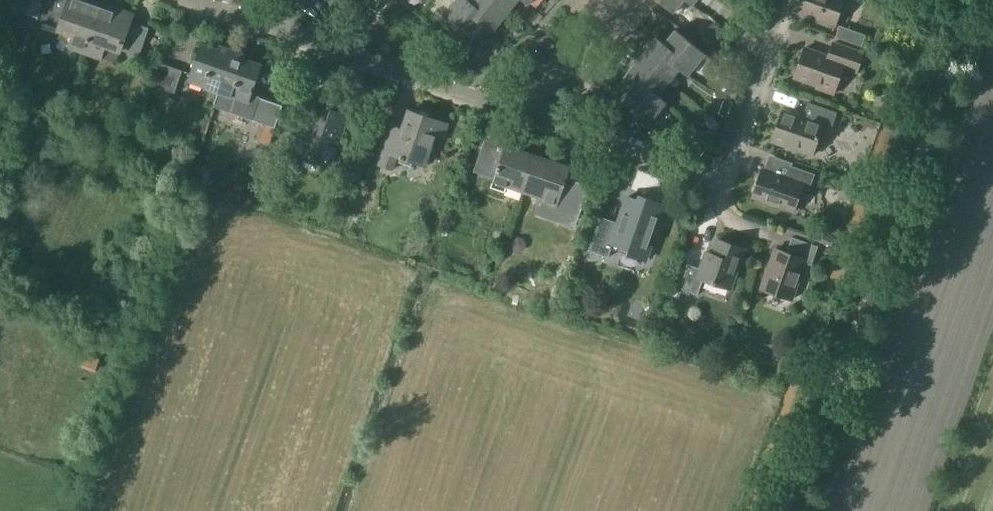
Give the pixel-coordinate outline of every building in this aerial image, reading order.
[(74,36),(70,48),(86,53),(102,6),(86,0),(69,0),(69,1),(65,0),(48,0),(40,23),(59,30),(59,31),(74,36)] [(470,1),(469,0),(456,0),(443,17),(473,41),(484,27),(473,18),(481,9),(470,1)] [(484,27),(492,33),(510,11),(495,0),(470,0),(470,1),(481,9),(473,18),(484,27)] [(510,11),(519,0),(495,0),(510,11)] [(673,14),(684,0),(656,0),(673,14)] [(795,12),(835,26),(844,0),(799,0),(795,12)] [(131,16),(102,6),(86,53),(104,59),(108,48),(123,53),(124,52),(138,57),(148,28),(129,22),(131,16)] [(668,61),(679,69),(687,76),(705,54),(675,30),(664,44),(675,53),(668,61)] [(675,53),(664,44),(656,38),(639,59),(668,83),(679,69),(668,61),(675,53)] [(188,82),(206,88),(205,89),(219,94),(233,50),(227,48),(226,53),(201,44),(188,82)] [(794,79),(816,86),(816,88),(833,95),(843,68),(855,73),(862,54),(832,44),(827,57),(804,49),(794,79)] [(233,50),(219,94),(214,107),(253,120),(260,98),(261,97),(253,94),(263,65),(238,57),(240,52),(233,50)] [(622,80),(630,87),(641,95),(647,87),(658,96),(668,83),(639,59),(622,80)] [(152,87),(175,94),(182,72),(160,64),(152,87)] [(730,85),(726,95),(735,99),(740,84),(731,80),(730,85)] [(641,95),(630,87),(619,101),(649,125),(666,103),(658,96),(647,87),(641,95)] [(334,111),(314,104),(297,153),(333,166),(347,126),(352,128),(363,96),(342,88),(334,111)] [(283,106),(260,98),(253,120),(253,121),(275,129),(283,106)] [(801,118),(783,111),(772,142),(811,156),(822,126),(831,129),(837,113),(807,102),(801,118)] [(394,127),(391,126),(377,165),(394,171),(398,157),(425,167),(436,136),(444,138),(448,126),(413,113),(406,132),(394,127)] [(491,188),(505,193),(507,188),(523,193),(536,156),(506,145),(505,148),(485,141),(474,173),(494,179),(491,188)] [(523,193),(542,200),(540,205),(556,210),(559,202),(578,209),(587,183),(568,176),(571,168),(536,156),(523,193)] [(787,178),(762,170),(752,198),(793,212),(802,188),(809,190),(814,175),(791,167),(787,178)] [(589,251),(609,258),(612,249),(644,260),(663,206),(656,204),(657,201),(641,196),(640,201),(628,197),(619,223),(600,217),(589,251)] [(786,253),(775,249),(761,289),(791,300),(804,264),(810,266),(817,246),(791,237),(786,253)] [(701,270),(689,266),(680,290),(698,296),(703,281),(730,290),(743,250),(718,241),(713,255),(707,253),(701,270)]
